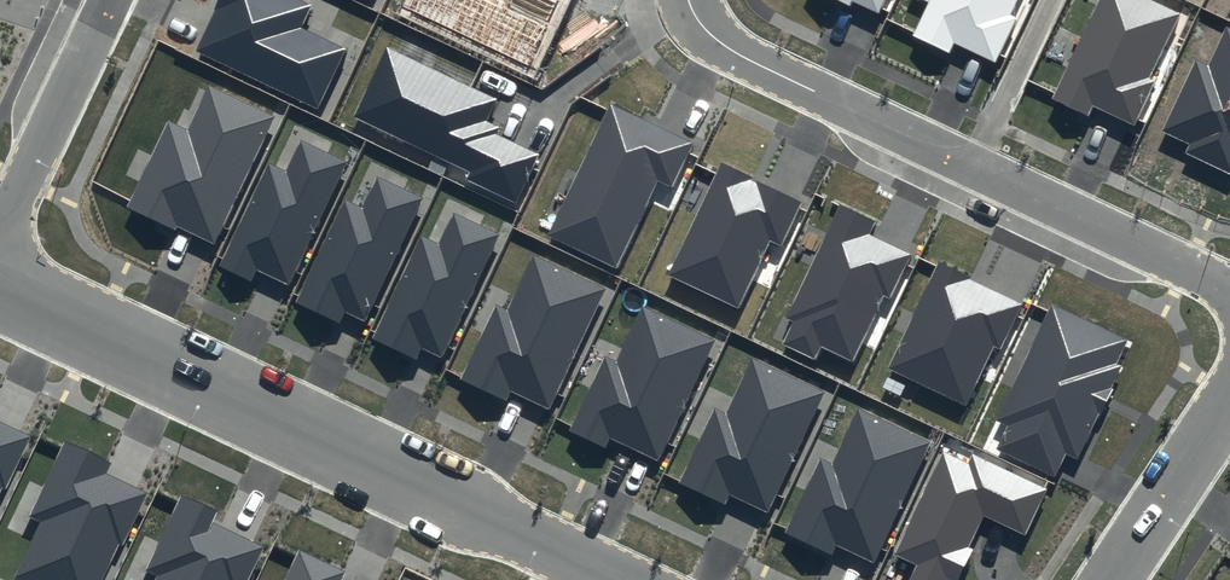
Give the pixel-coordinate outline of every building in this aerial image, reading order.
[(301,0),(216,0),(212,9),(216,11),(196,53),(318,111),(348,50),(303,28),(314,6),(301,0)] [(410,8),(528,64),(559,1),(556,0),(413,0),(410,8)] [(849,6),(852,1),(879,14),(885,0),(837,0),(849,6)] [(911,36),(949,54),(954,43),(995,63),(1017,17),(1011,14),(1018,0),(928,0),(911,36)] [(1153,0),(1099,0),(1052,98),(1089,115),(1093,106),(1133,125),(1155,79),(1150,76),(1180,13),(1153,0)] [(1226,26),(1208,65),(1196,59),(1162,132),(1190,145),(1186,153),(1229,173),(1229,28),(1226,26)] [(499,99),(386,45),(352,117),(470,172),(466,181),(515,204),(538,155),(494,134),(498,126),(488,121),(499,99)] [(167,119),(126,207),(174,230),(176,225),(214,243),(273,117),(209,86),(189,129),(167,119)] [(694,142),(611,103),(548,234),(616,267),(658,180),(673,187),(694,142)] [(288,285),(347,162),(301,141),(286,173),(267,164),(219,266),(252,282),(257,270),(288,285)] [(802,201),(721,163),(669,275),(738,307),(770,240),(781,246),(802,201)] [(366,322),(424,198),(378,176),(363,208),(344,200),(296,302),(339,323),(344,312),(366,322)] [(870,233),(876,221),(841,205),(788,318),(793,321),(783,345),(815,359),(821,346),(854,361),(884,297),(890,300),(912,253),(870,233)] [(441,357),(500,234),(454,213),(439,245),(420,236),(371,338),(415,359),(421,347),(441,357)] [(607,288),(534,254),(507,310),(496,305),(461,379),(507,400),(511,391),(550,409),(607,288)] [(971,274),(939,260),(888,368),(965,405),(993,345),(1001,348),(1022,304),(969,279),(971,274)] [(1050,302),(994,421),(1006,426),(995,450),(1054,478),(1066,454),(1077,459),(1121,367),(1116,363),(1127,339),(1050,302)] [(715,340),(642,306),(616,362),(604,357),(570,430),(607,448),(611,438),(658,460),(715,340)] [(826,392),(752,357),(726,414),(714,408),(680,482),(726,504),(730,495),(769,513),(826,392)] [(932,441),(858,407),(832,463),(820,458),(786,532),(832,554),(836,545),(875,562),(932,441)] [(1,487),(6,489),(30,437),(0,423),(0,489),(1,487)] [(66,439),(30,518),(41,523),(16,578),(20,579),(102,579),(118,544),(123,546),(147,493),(105,474),(111,460),(66,439)] [(892,554),(915,565),(908,579),(947,579),(948,579),(950,579),(956,579),(971,549),(968,547),(984,514),(1025,534),(1047,489),(972,452),(967,463),(943,451),(892,554)] [(183,492),(147,570),(158,575),(156,579),(249,579),(265,546),(222,527),(228,513),(183,492)] [(299,550),(285,579),(340,579),(344,570),(299,550)]
